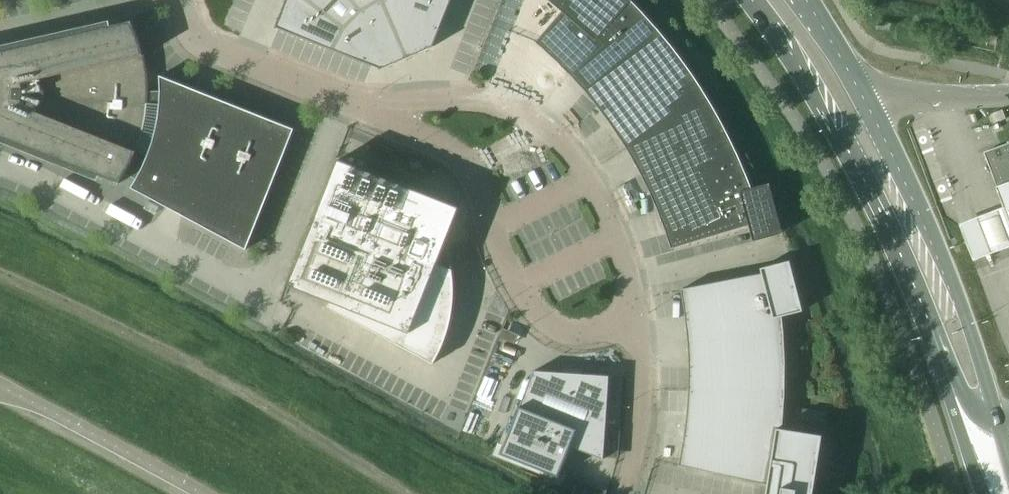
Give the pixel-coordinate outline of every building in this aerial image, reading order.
[(275,27),(277,28),(278,26),(380,67),(379,67),(380,69),(435,45),(434,44),(433,44),(451,0),(286,0),(275,27)] [(708,97),(702,87),(686,64),(674,48),(658,29),(642,11),(632,0),(550,0),(563,10),(536,41),(544,48),(558,62),(572,76),(586,91),(599,106),(610,122),(622,139),(626,146),(708,97)] [(8,138),(100,175),(119,183),(124,176),(128,169),(132,162),(143,167),(139,174),(135,181),(131,187),(167,207),(182,214),(246,249),(294,128),(210,95),(194,89),(160,75),(160,85),(160,94),(160,104),(148,103),(148,89),(147,75),(145,61),(142,47),(138,33),(132,20),(0,51),(0,135),(8,138)] [(708,97),(626,146),(627,147),(632,156),(641,174),(650,192),(658,210),(665,229),(671,248),(747,223),(750,234),(752,234),(753,240),(783,232),(781,226),(770,183),(752,187),(747,174),(737,152),(726,130),(715,108),(709,98),(708,97)] [(999,110),(991,113),(994,123),(1001,120),(1002,119),(1006,118),(1002,109),(999,110)] [(999,188),(1008,185),(1008,143),(985,152),(999,188)] [(328,307),(433,364),(439,353),(444,341),(448,329),(449,330),(454,317),(451,316),(453,305),(454,293),(454,282),(452,270),(437,263),(460,206),(339,160),(290,280),(332,299),(328,307)] [(999,188),(1004,201),(977,211),(960,218),(974,256),(993,248),(1008,242),(1008,185),(999,188)] [(679,465),(768,479),(766,493),(813,493),(822,435),(782,428),(785,391),(785,353),(782,316),(803,310),(790,260),(760,268),(762,273),(681,289),(686,324),(689,359),(689,394),(685,430),(679,465)] [(609,375),(534,370),(501,453),(558,476),(570,446),(604,459),(609,375)]
